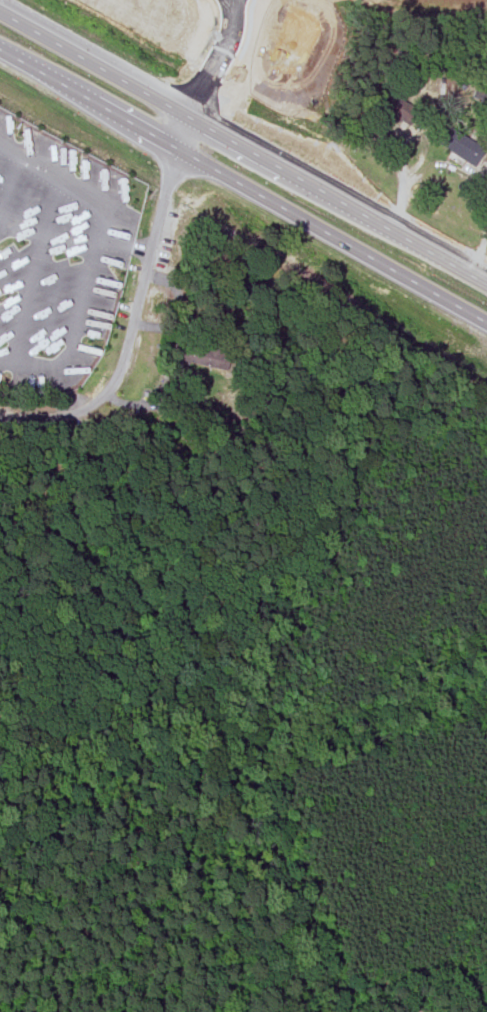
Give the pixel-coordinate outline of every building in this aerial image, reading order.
[(413,125),(422,109),(380,84),(371,100),(392,113),(391,114),(403,122),(405,120),(413,125)] [(449,122),(486,146),(486,149),(477,165),(437,140),(449,122)] [(182,339),(178,358),(225,370),(230,351),(182,339)]
